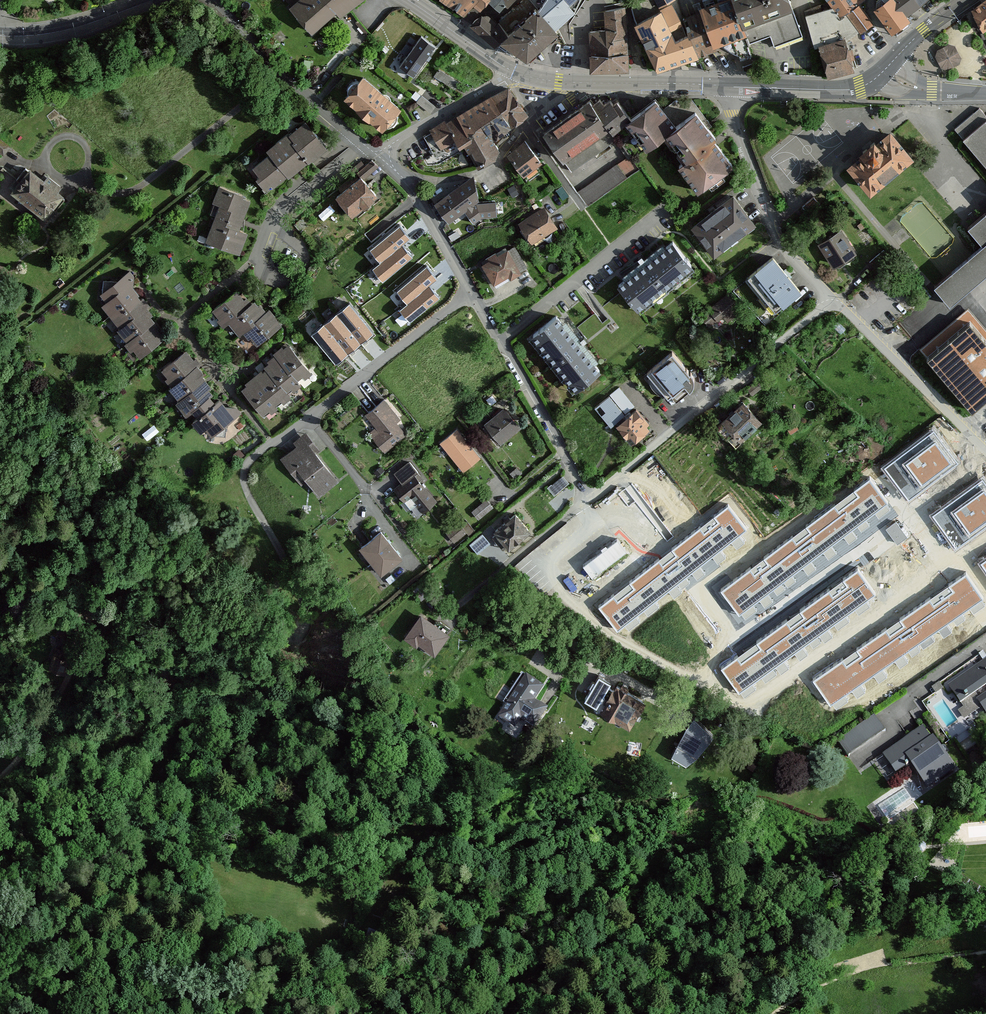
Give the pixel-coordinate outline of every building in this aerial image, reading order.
[(292,7),(312,31),(335,11),(339,17),(362,0),(299,0),(292,7)] [(465,14),(474,3),(479,6),(484,0),(444,0),(465,14)] [(532,0),(525,0),(496,25),(491,19),(487,16),(483,16),(478,18),(475,20),(473,23),(473,24),(473,26),(487,36),(486,37),(496,45),(502,40),(526,58),(557,31),(554,28),(555,27),(532,0)] [(501,10),(509,0),(490,0),(501,10)] [(555,27),(575,11),(580,0),(532,0),(555,27)] [(698,55),(684,20),(682,22),(672,5),(649,18),(645,11),(652,8),(648,0),(631,8),(636,25),(658,69),(681,62),(683,68),(700,63),(697,55),(698,55)] [(698,55),(715,49),(714,45),(719,43),(725,48),(734,53),(738,55),(752,57),(747,44),(731,0),(703,0),(705,7),(701,8),(703,12),(684,20),(698,55)] [(747,44),(770,34),(775,45),(802,35),(789,0),(731,0),(747,44)] [(859,31),(872,21),(858,3),(862,0),(827,0),(832,7),(841,18),(846,14),(859,31)] [(898,34),(907,27),(905,24),(909,20),(904,14),(894,0),(878,0),(876,1),(876,9),(892,30),(894,29),(898,34)] [(904,14),(924,0),(894,0),(904,14)] [(973,10),(984,30),(985,28),(985,0),(973,10)] [(590,31),(591,70),(627,69),(626,28),(624,7),(605,11),(607,30),(590,31)] [(819,46),(846,41),(859,31),(846,14),(841,18),(832,7),(806,15),(815,48),(819,46)] [(435,46),(421,36),(399,66),(413,76),(435,46)] [(846,41),(819,46),(828,76),(857,68),(851,49),(848,50),(846,41)] [(949,45),(937,51),(935,57),(941,68),(948,70),(959,64),(961,58),(955,47),(949,45)] [(459,82),(439,69),(434,76),(454,88),(459,82)] [(363,78),(345,98),(381,129),(399,108),(363,78)] [(455,139),(460,147),(464,144),(477,167),(491,160),(492,161),(495,159),(494,157),(498,149),(492,139),(510,126),(509,125),(519,119),(526,113),(508,88),(492,97),(472,108),(458,117),(447,124),(443,123),(433,131),(423,136),(434,154),(444,149),(442,146),(455,139)] [(422,94),(416,89),(412,94),(417,99),(422,94)] [(434,105),(422,95),(417,102),(429,111),(434,105)] [(593,99),(545,131),(567,163),(610,129),(616,137),(631,125),(637,120),(621,100),(616,104),(613,99),(607,104),(603,99),(597,104),(593,99)] [(637,120),(631,125),(651,150),(667,137),(681,126),(661,101),(637,120)] [(979,107),(954,129),(985,166),(985,115),(979,107)] [(681,126),(667,137),(689,164),(681,170),(701,194),(738,165),(697,113),(681,126)] [(289,134),(310,162),(329,148),(308,120),(289,134)] [(272,156),(289,178),(310,162),(289,134),(268,150),(272,156)] [(865,155),(852,167),(871,189),(909,157),(890,134),(877,145),(874,142),(863,152),(865,155)] [(11,147),(0,139),(0,161),(11,147)] [(508,157),(526,180),(546,164),(527,141),(508,157)] [(581,188),(591,202),(641,166),(631,152),(581,188)] [(272,156),(253,170),(270,192),(289,178),(272,156)] [(372,160),(359,171),(365,177),(378,166),(372,160)] [(30,168),(10,194),(47,222),(67,196),(30,168)] [(361,177),(337,196),(352,215),(376,195),(361,177)] [(474,181),(438,204),(452,225),(459,218),(470,233),(484,224),(474,181)] [(251,198),(218,187),(210,213),(216,216),(206,245),(242,257),(249,235),(240,232),(251,198)] [(733,196),(693,227),(714,254),(754,224),(733,196)] [(818,202),(813,197),(802,206),(807,212),(818,202)] [(545,208),(520,223),(534,245),(559,230),(545,208)] [(934,285),(950,303),(985,274),(985,213),(968,227),(983,244),(934,285)] [(403,243),(410,236),(400,223),(370,247),(380,260),(403,243)] [(840,232),(821,244),(837,268),(856,257),(840,232)] [(619,285),(638,308),(692,265),(673,242),(619,285)] [(383,279),(413,255),(403,243),(380,260),(373,266),(383,279)] [(481,267),(495,291),(524,274),(510,250),(481,267)] [(889,256),(884,250),(870,262),(875,268),(889,256)] [(772,257),(748,276),(776,310),(800,290),(772,257)] [(429,284),(437,278),(427,265),(397,289),(407,301),(429,284)] [(128,276),(97,295),(137,360),(168,341),(128,276)] [(409,320),(440,296),(429,284),(407,301),(399,307),(409,320)] [(237,292),(214,313),(259,347),(284,326),(271,310),(237,292)] [(728,295),(702,316),(709,325),(723,314),(726,317),(738,307),(728,295)] [(337,312),(361,342),(373,332),(349,302),(337,312)] [(752,319),(744,311),(738,317),(746,325),(752,319)] [(337,312),(324,322),(348,352),(361,342),(337,312)] [(556,316),(532,334),(576,389),(599,370),(556,316)] [(927,357),(972,410),(985,398),(985,340),(970,321),(927,357)] [(324,322),(311,333),(335,362),(348,352),(324,322)] [(289,345),(241,390),(269,418),(316,373),(289,345)] [(188,349),(162,373),(194,432),(216,440),(242,414),(238,405),(225,408),(188,349)] [(672,351),(647,373),(668,398),(684,385),(690,391),(692,388),(693,386),(694,383),(694,381),(694,379),(693,376),(692,374),(690,372),(672,351)] [(765,384),(760,378),(748,388),(753,394),(765,384)] [(648,424),(636,409),(626,417),(609,396),(595,407),(612,427),(614,425),(627,440),(630,438),(634,443),(649,430),(645,426),(648,424)] [(411,434),(385,401),(366,416),(381,435),(375,439),(386,454),(411,434)] [(760,420),(743,402),(717,427),(735,447),(744,439),(741,437),(760,420)] [(507,408),(486,425),(503,446),(524,429),(507,408)] [(934,428),(884,466),(909,498),(959,461),(934,428)] [(483,459),(459,430),(441,446),(465,474),(483,459)] [(299,446),(282,459),(301,482),(307,478),(319,493),(336,480),(313,451),(317,448),(306,434),(296,442),(299,446)] [(442,505),(410,463),(396,475),(403,484),(396,490),(406,504),(413,499),(426,516),(442,505)] [(384,471),(380,467),(375,472),(378,476),(384,471)] [(521,472),(517,468),(511,473),(515,477),(521,472)] [(567,484),(561,477),(549,488),(554,495),(567,484)] [(888,501),(870,477),(721,589),(739,613),(888,501)] [(933,514),(956,546),(985,525),(985,481),(983,477),(933,514)] [(625,501),(618,494),(614,497),(620,505),(625,501)] [(487,500),(473,512),(478,518),(492,506),(487,500)] [(747,528),(729,504),(599,605),(617,629),(747,528)] [(515,514),(495,531),(497,533),(492,537),(502,549),(507,545),(509,547),(529,530),(515,514)] [(907,536),(896,521),(886,528),(897,543),(907,536)] [(466,532),(461,526),(449,535),(454,541),(466,532)] [(402,556),(381,529),(360,545),(381,572),(402,556)] [(482,534),(470,544),(477,553),(490,543),(482,534)] [(582,581),(628,549),(618,535),(572,568),(582,581)] [(876,592),(858,568),(721,667),(739,691),(876,592)] [(983,597),(966,572),(813,679),(830,703),(983,597)] [(433,591),(424,580),(412,589),(421,600),(433,591)] [(436,627),(421,617),(408,636),(416,642),(418,639),(434,651),(450,628),(440,621),(436,627)] [(953,684),(965,700),(985,685),(985,661),(953,684)] [(506,697),(510,700),(499,717),(514,727),(520,717),(535,726),(546,709),(532,700),(542,686),(522,673),(506,697)] [(649,704),(599,674),(584,699),(634,729),(649,704)] [(943,688),(939,683),(932,688),(935,693),(943,688)] [(674,691),(667,687),(660,698),(667,702),(674,691)] [(874,715),(838,740),(848,755),(885,730),(874,715)] [(694,717),(672,755),(686,763),(713,735),(694,717)] [(922,729),(885,755),(897,772),(911,762),(928,786),(954,768),(932,737),(929,739),(922,729)]
